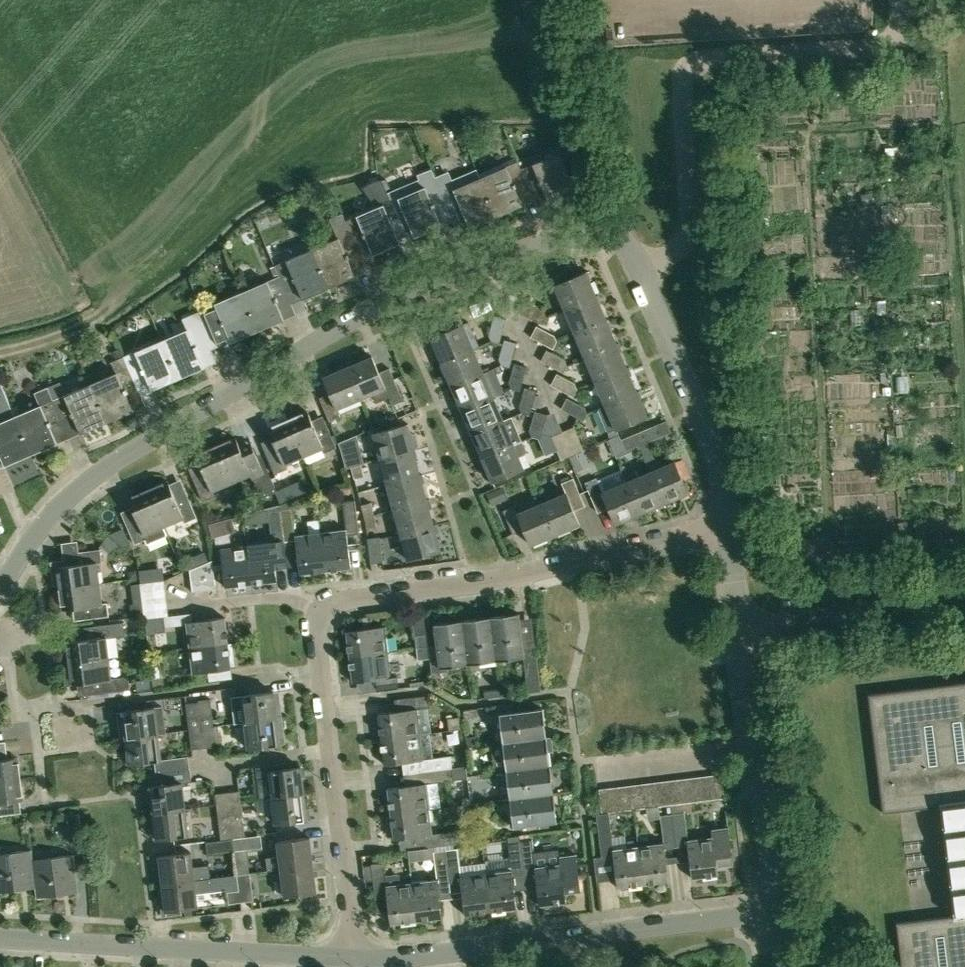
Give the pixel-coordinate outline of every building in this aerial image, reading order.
[(560,152),(521,169),(526,182),(537,207),(538,207),(530,189),(541,184),(549,202),(550,202),(549,198),(573,187),(575,191),(576,191),(560,152)] [(526,182),(521,169),(518,161),(480,178),(495,212),(520,201),(522,205),(523,205),(515,186),(526,182)] [(568,165),(572,175),(582,171),(578,161),(568,165)] [(451,181),(454,189),(442,194),(445,202),(458,232),(459,232),(451,214),(462,209),(470,227),(471,227),(469,223),(480,218),(481,222),(497,216),(495,212),(480,178),(477,170),(451,181)] [(372,181),(373,182),(365,188),(376,204),(378,204),(379,206),(345,221),(360,252),(368,270),(355,240),(367,235),(374,254),(375,253),(374,249),(399,238),(400,242),(401,242),(390,215),(396,212),(398,217),(399,216),(383,179),(372,181)] [(399,198),(415,236),(416,236),(414,232),(439,221),(441,225),(442,225),(434,207),(445,202),(442,194),(437,182),(399,198)] [(360,252),(345,221),(341,211),(325,218),(334,239),(313,248),(330,287),(330,286),(329,282),(354,272),(355,276),(356,275),(348,257),(360,252)] [(275,265),(279,276),(288,296),(296,314),(297,314),(284,284),(296,280),(304,298),(305,297),(303,293),(328,283),(329,287),(330,287),(313,248),(275,265)] [(565,309),(597,296),(587,272),(555,285),(565,309)] [(288,296),(279,276),(241,292),(258,330),(257,326),(282,315),(283,319),(284,319),(276,301),(288,296)] [(201,289),(198,291),(196,291),(200,300),(208,297),(204,288),(201,289)] [(203,308),(219,347),(220,346),(212,328),(224,323),(232,342),(233,341),(231,337),(256,326),(257,330),(258,330),(241,292),(203,308)] [(575,333),(607,320),(597,296),(565,309),(575,333)] [(545,311),(527,302),(521,313),(544,325),(547,317),(545,311)] [(432,338),(442,362),(479,346),(469,321),(464,324),(458,326),(453,315),(437,322),(441,333),(431,337),(432,338)] [(507,319),(495,315),(489,335),(492,341),(500,343),(507,319)] [(586,357),(617,344),(607,320),(575,333),(586,357)] [(217,362),(218,362),(201,323),(163,339),(179,378),(194,372),(193,368),(203,363),(204,367),(205,367),(197,349),(209,344),(217,362)] [(555,335),(537,326),(531,337),(553,348),(557,341),(555,335)] [(145,406),(146,405),(133,376),(145,371),(153,389),(154,389),(152,385),(177,374),(178,378),(179,378),(163,339),(124,356),(138,387),(145,406)] [(517,343),(505,339),(499,359),(502,364),(510,367),(517,343)] [(596,381),(627,368),(617,344),(586,357),(596,381)] [(484,372),(474,349),(479,346),(442,362),(452,386),(484,372)] [(115,358),(122,355),(119,347),(111,351),(115,358)] [(565,359),(547,350),(541,361),(563,372),(567,365),(565,359)] [(138,387),(124,356),(106,363),(111,374),(91,383),(108,422),(108,421),(106,417),(131,407),(133,411),(134,410),(126,392),(138,387)] [(348,366),(362,398),(373,393),(377,402),(389,396),(393,405),(403,400),(390,368),(379,372),(372,356),(348,366)] [(527,366),(515,363),(510,382),(512,388),(520,391),(527,366)] [(337,408),(362,398),(348,366),(324,377),(330,393),(320,397),(330,421),(341,416),(337,408)] [(606,405),(638,392),(627,368),(596,381),(606,405)] [(462,409),(494,396),(484,372),(452,386),(450,387),(447,390),(452,400),(456,401),(458,400),(462,409)] [(575,383),(557,373),(551,384),(574,396),(578,389),(575,383)] [(74,415),(81,433),(82,432),(81,428),(105,418),(107,422),(108,422),(91,383),(53,399),(62,420),(69,438),(70,438),(62,420),(74,415)] [(62,420),(53,399),(47,386),(34,391),(40,405),(15,415),(32,454),(30,450),(55,439),(57,443),(58,443),(50,425),(62,420)] [(537,390),(525,387),(520,406),(522,412),(530,414),(537,390)] [(607,433),(616,429),(648,416),(638,392),(606,405),(597,409),(607,433)] [(5,465),(6,465),(5,461),(29,450),(31,454),(32,454),(15,415),(7,396),(0,399),(0,453),(5,465)] [(472,433),(504,420),(494,396),(462,409),(472,433)] [(585,407),(567,397),(562,408),(584,420),(588,413),(585,407)] [(288,419),(304,456),(322,448),(324,452),(337,447),(332,435),(320,440),(308,411),(288,419)] [(547,414),(536,411),(530,430),(532,436),(540,439),(547,414)] [(522,441),(517,429),(512,417),(504,420),(472,433),(483,457),(522,441)] [(285,464),(304,456),(288,419),(268,428),(281,457),(270,462),(275,474),(287,468),(285,464)] [(659,423),(635,434),(640,445),(651,471),(664,503),(689,492),(675,461),(664,466),(661,459),(655,462),(647,442),(664,435),(659,423)] [(412,433),(409,434),(407,424),(374,433),(381,459),(414,450),(416,449),(419,445),(416,434),(412,433)] [(563,431),(573,454),(584,450),(574,426),(563,431)] [(561,459),(573,454),(563,431),(552,436),(561,459)] [(614,456),(640,445),(635,434),(621,439),(619,435),(608,440),(614,456)] [(271,478),(267,480),(251,442),(240,447),(236,437),(216,446),(232,482),(251,474),(260,498),(277,491),(271,478)] [(524,468),(519,456),(523,454),(527,451),(523,440),(522,441),(483,457),(493,482),(524,468)] [(213,490),(232,482),(216,446),(196,454),(209,483),(198,488),(203,500),(215,495),(213,490)] [(589,455),(586,449),(582,451),(583,452),(571,458),(574,464),(576,471),(593,463),(589,455)] [(347,468),(352,466),(361,464),(363,463),(360,450),(343,454),(347,468)] [(388,484),(421,475),(414,450),(381,459),(388,484)] [(361,464),(352,466),(355,479),(364,476),(361,464)] [(640,513),(664,503),(651,471),(627,481),(640,513)] [(394,509),(427,500),(421,475),(388,484),(394,509)] [(542,502),(555,534),(580,524),(574,510),(585,505),(573,478),(562,482),(566,492),(542,502)] [(148,489),(164,526),(183,518),(185,522),(197,517),(192,505),(181,510),(168,480),(148,489)] [(627,481),(612,488),(609,480),(588,489),(598,512),(609,507),(616,523),(640,513),(627,481)] [(505,490),(503,486),(486,493),(490,501),(492,505),(508,498),(505,490)] [(145,534),(164,526),(148,489),(128,497),(141,527),(130,531),(135,543),(147,538),(145,534)] [(321,532),(326,571),(351,568),(347,535),(359,533),(355,500),(343,501),(346,529),(321,532)] [(401,534),(434,525),(427,500),(394,509),(401,534)] [(365,517),(374,514),(371,502),(362,505),(365,517)] [(531,544),(555,534),(542,502),(518,513),(515,505),(503,510),(513,533),(524,528),(531,544)] [(326,571),(321,532),(296,535),(293,508),(280,509),(284,542),(296,541),(300,574),(326,571)] [(272,542),(247,545),(252,584),(277,581),(276,568),(287,567),(284,542),(280,509),(268,511),(272,542)] [(374,514),(365,517),(368,529),(378,526),(374,514)] [(434,525),(401,534),(408,559),(441,550),(434,525)] [(368,538),(371,563),(383,561),(380,537),(368,538)] [(251,584),(252,584),(247,545),(221,548),(226,587),(251,584)] [(60,588),(100,583),(98,563),(102,562),(101,549),(79,552),(80,559),(84,558),(85,563),(65,565),(64,560),(51,561),(54,584),(60,584),(60,588)] [(194,567),(211,560),(207,551),(190,559),(194,567)] [(216,588),(216,584),(213,560),(190,569),(192,591),(216,588)] [(146,569),(139,570),(140,583),(148,582),(146,569)] [(136,570),(131,571),(129,574),(129,579),(137,578),(136,570)] [(166,592),(165,584),(164,580),(148,582),(140,583),(142,595),(166,592)] [(133,602),(142,601),(140,582),(131,583),(133,602)] [(103,603),(100,584),(100,583),(60,588),(63,609),(95,605),(96,617),(109,616),(107,602),(103,603)] [(143,607),(167,604),(166,592),(142,595),(143,607)] [(145,619),(164,616),(168,616),(167,604),(143,607),(145,619)] [(189,647),(228,642),(225,617),(192,621),(191,613),(168,616),(164,616),(165,626),(186,624),(189,647)] [(536,649),(524,651),(519,613),(491,617),(496,660),(524,657),(529,692),(541,691),(536,649)] [(468,664),(496,660),(491,617),(462,620),(468,664)] [(450,666),(468,664),(462,620),(434,624),(436,645),(429,646),(430,658),(432,672),(450,669),(450,666)] [(67,641),(70,663),(109,658),(107,637),(124,635),(123,622),(97,625),(99,637),(67,641)] [(349,656),(388,651),(385,626),(346,631),(349,656)] [(416,648),(429,646),(427,634),(415,636),(416,648)] [(228,642),(189,647),(193,673),(231,668),(228,642)] [(429,646),(416,648),(418,660),(430,658),(429,646)] [(388,651),(349,656),(353,682),(376,679),(377,691),(399,688),(397,676),(391,676),(388,651)] [(125,676),(112,678),(109,658),(70,663),(71,670),(65,671),(66,685),(100,681),(101,692),(105,692),(106,692),(130,689),(129,679),(125,676)] [(160,663),(150,664),(152,678),(162,677),(160,663)] [(136,681),(138,690),(152,689),(151,679),(136,681)] [(868,694),(883,813),(941,806),(954,915),(897,923),(902,966),(964,966),(964,682),(868,694)] [(280,700),(275,701),(274,691),(231,696),(235,723),(245,721),(282,717),(280,700)] [(381,738),(420,734),(417,708),(429,707),(428,695),(406,697),(408,709),(378,713),(381,738)] [(188,718),(200,717),(213,716),(211,698),(202,699),(202,701),(186,703),(188,718)] [(514,703),(498,705),(500,714),(515,712),(514,703)] [(120,738),(126,737),(158,733),(166,733),(162,706),(123,711),(124,721),(118,722),(120,738)] [(503,742),(547,737),(543,708),(515,712),(500,714),(503,742)] [(200,717),(204,747),(222,745),(219,726),(214,727),(213,716),(200,717)] [(460,716),(448,718),(449,730),(461,728),(460,716)] [(192,749),(204,747),(200,717),(188,718),(192,749)] [(280,744),(279,734),(284,734),(282,717),(245,721),(248,748),(280,744)] [(156,773),(190,768),(189,756),(162,759),(158,733),(126,737),(130,764),(154,760),(156,773)] [(419,772),(452,768),(451,755),(433,758),(423,759),(420,734),(381,738),(385,764),(402,762),(418,760),(419,772)] [(475,736),(467,737),(468,746),(476,745),(475,736)] [(552,737),(547,738),(547,737),(503,742),(507,771),(550,765),(549,752),(553,751),(552,737)] [(20,778),(18,757),(0,759),(0,781),(20,778)] [(476,763),(471,766),(472,772),(477,774),(482,770),(481,764),(476,763)] [(278,764),(256,766),(260,798),(273,797),(304,793),(301,766),(279,769),(278,764)] [(510,799),(554,793),(550,765),(507,771),(510,799)] [(430,808),(426,783),(467,778),(466,766),(452,768),(419,772),(420,784),(388,788),(391,813),(430,808)] [(154,812),(186,808),(182,782),(192,781),(190,768),(156,773),(149,774),(154,812)] [(710,775),(713,799),(725,798),(722,774),(710,775)] [(702,801),(713,799),(710,775),(699,777),(702,801)] [(691,802),(702,801),(699,777),(688,778),(691,802)] [(20,778),(0,781),(0,803),(20,800),(23,800),(20,778)] [(684,803),(691,802),(688,778),(677,780),(680,803),(684,803)] [(671,804),(680,803),(677,780),(666,781),(669,805),(671,804)] [(658,806),(669,805),(666,781),(655,782),(658,806)] [(647,808),(658,806),(655,782),(644,784),(647,808)] [(635,809),(647,808),(644,784),(633,785),(635,809)] [(624,810),(635,809),(633,785),(621,786),(624,810)] [(613,812),(624,810),(621,786),(610,788),(613,812)] [(602,813),(609,812),(613,812),(610,788),(599,789),(602,813)] [(231,821),(244,820),(240,790),(228,792),(231,821)] [(219,823),(231,821),(228,792),(215,793),(219,823)] [(260,798),(258,798),(260,816),(275,814),(276,823),(308,819),(304,793),(273,797),(260,798)] [(554,793),(510,799),(514,827),(557,822),(554,793)] [(680,803),(671,804),(673,813),(685,812),(684,807),(684,803),(680,803)] [(186,808),(154,812),(157,839),(189,835),(186,808)] [(430,808),(391,813),(394,839),(427,835),(428,847),(462,842),(460,830),(433,833),(430,808)] [(609,812),(602,813),(597,814),(597,819),(598,823),(602,856),(614,855),(617,878),(618,888),(643,884),(639,846),(628,847),(614,849),(612,836),(610,821),(609,812)] [(673,813),(677,847),(688,845),(692,878),(719,875),(717,866),(733,864),(728,827),(712,829),(713,836),(688,839),(685,812),(673,813)] [(665,848),(677,847),(673,813),(660,815),(664,842),(639,846),(643,884),(669,881),(665,848)] [(231,821),(219,823),(221,839),(246,836),(244,820),(231,821)] [(234,838),(235,850),(262,847),(261,835),(234,838)] [(268,870),(281,869),(313,864),(310,837),(278,841),(280,855),(266,857),(268,870)] [(208,854),(235,850),(234,838),(206,842),(208,854)] [(520,841),(524,874),(536,872),(540,905),(566,902),(565,893),(581,891),(576,854),(560,856),(560,863),(536,867),(532,839),(520,841)] [(512,869),(486,873),(491,911),(517,908),(513,875),(524,874),(520,841),(508,842),(510,857),(512,869)] [(491,911),(486,873),(461,876),(458,848),(446,850),(450,883),(461,882),(466,915),(491,911)] [(33,859),(32,849),(0,853),(0,892),(36,887),(33,859)] [(191,852),(170,854),(170,850),(155,852),(157,871),(161,870),(163,883),(195,879),(211,877),(209,864),(193,866),(191,852)] [(438,885),(450,883),(446,850),(433,851),(437,879),(412,882),(417,921),(442,917),(438,885)] [(36,887),(37,897),(79,892),(74,854),(33,859),(36,887)] [(417,921),(412,882),(402,883),(401,873),(385,875),(384,862),(371,864),(375,897),(387,896),(391,924),(417,921)] [(313,864),(281,869),(285,896),(317,892),(313,864)] [(238,874),(241,902),(254,900),(250,873),(238,874)] [(229,903),(241,902),(238,874),(226,876),(229,903)] [(198,907),(195,879),(163,883),(164,896),(160,897),(162,916),(181,913),(180,909),(198,907)]
